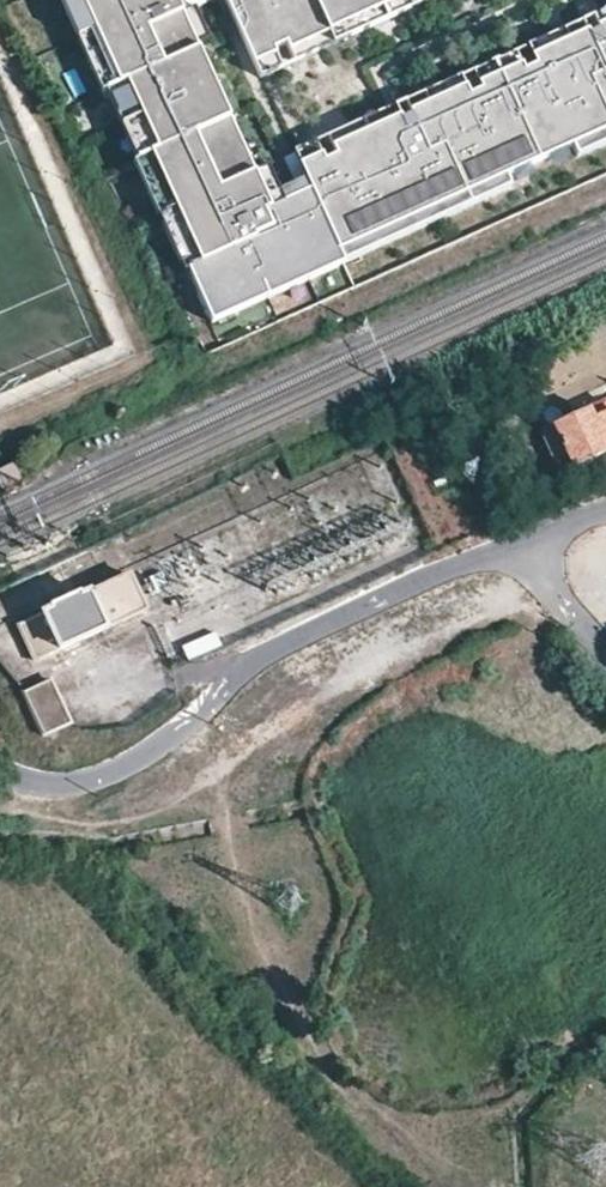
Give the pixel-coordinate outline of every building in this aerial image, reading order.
[(183,0),(71,0),(215,320),(342,263),(301,171),(267,186),(183,0)] [(426,0),(224,0),(258,76),(426,0)] [(605,144),(605,6),(291,149),(301,171),(342,263),(517,184),(510,168),(575,138),(582,155),(605,144)] [(586,332),(591,342),(594,342),(605,337),(605,323),(586,332)] [(577,404),(602,393),(605,401),(605,384),(568,401),(573,416),(580,412),(577,404)] [(593,418),(605,412),(605,405),(605,402),(588,410),(593,418)] [(572,469),(605,453),(605,412),(593,418),(588,410),(583,411),(580,412),(573,416),(552,426),(572,469)] [(552,426),(541,431),(560,475),(572,469),(552,426)] [(12,465),(0,471),(0,479),(3,486),(18,478),(12,465)] [(18,625),(34,661),(101,629),(146,610),(130,574),(81,596),(79,592),(51,606),(52,611),(18,625)] [(51,677),(24,689),(44,734),(71,721),(51,677)]
